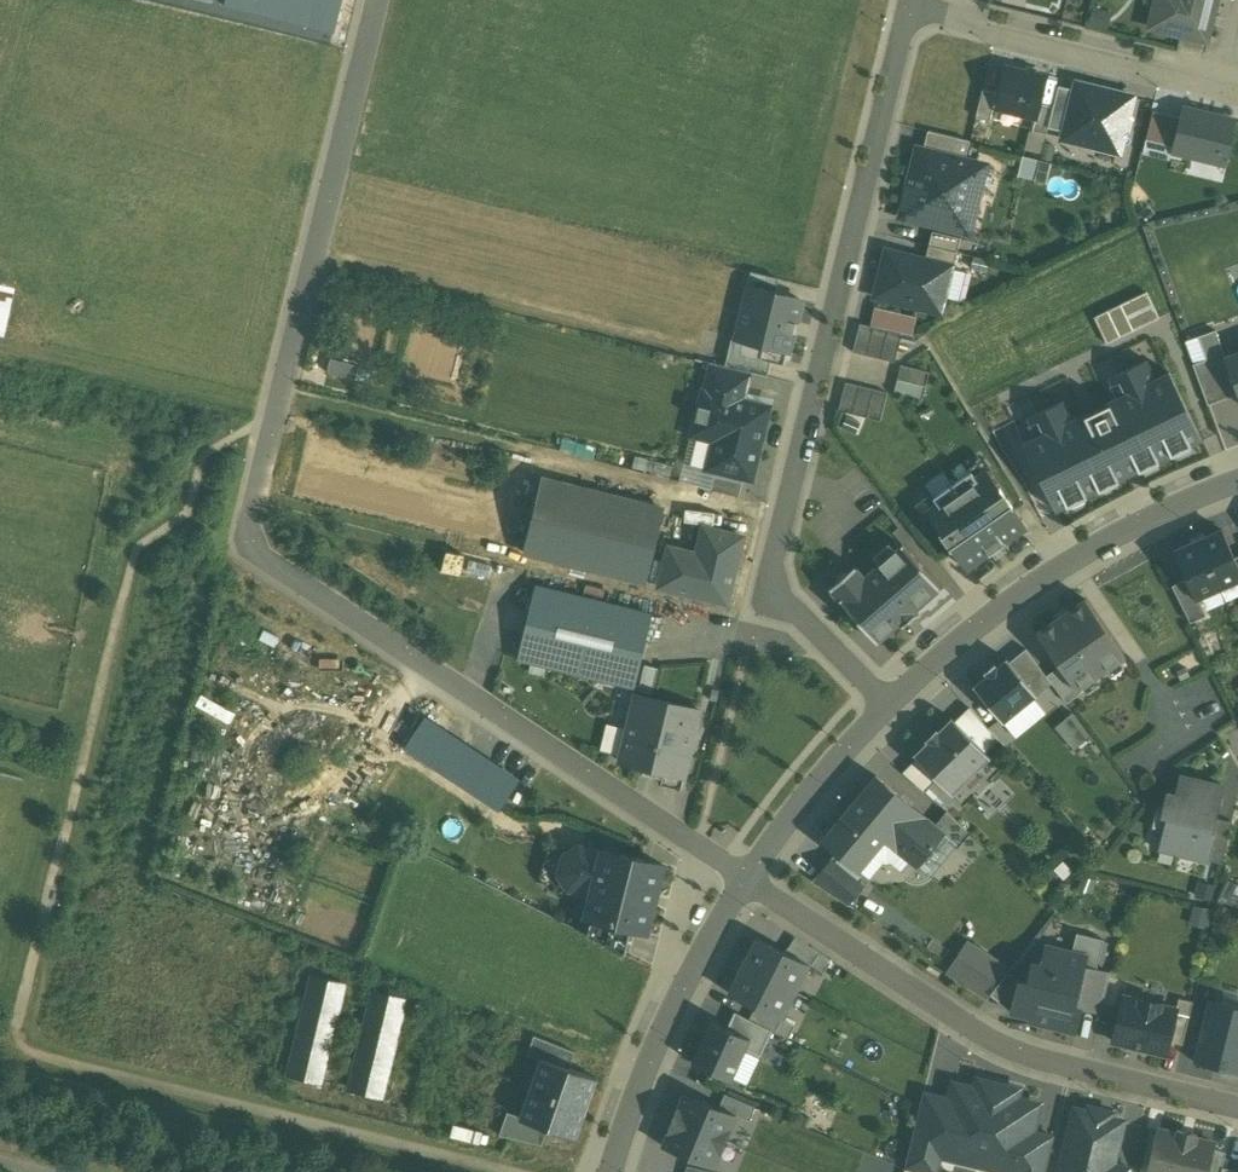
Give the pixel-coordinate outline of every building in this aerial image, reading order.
[(334,35),(342,0),(226,0),(224,9),(334,35)] [(1150,28),(1206,41),(1215,0),(1157,0),(1150,28)] [(1045,77),(1007,68),(997,108),(1035,118),(1039,104),(1045,77)] [(1133,97),(1076,83),(1074,90),(1064,132),(1062,139),(1119,153),(1124,134),(1129,130),(1131,122),(1128,116),(1133,97)] [(1074,90),(1058,86),(1053,107),(1048,128),(1064,132),(1074,90)] [(996,93),(982,90),(976,118),(990,121),(996,93)] [(1053,107),(1039,104),(1035,118),(1032,132),(1046,135),(1048,128),(1053,107)] [(1171,152),(1225,165),(1235,122),(1181,110),(1179,118),(1172,148),(1171,152)] [(1172,148),(1179,118),(1153,112),(1146,141),(1172,148)] [(970,142),(928,131),(923,150),(965,160),(970,142)] [(923,150),(917,149),(900,218),(970,235),(987,166),(965,160),(923,150)] [(961,238),(932,232),(929,246),(957,253),(961,238)] [(957,253),(929,246),(925,260),(952,266),(952,267),(953,268),(957,253)] [(925,260),(886,250),(881,271),(883,272),(877,298),(931,311),(935,297),(944,299),(952,267),(952,266),(925,260)] [(750,286),(776,293),(779,280),(751,273),(748,286),(750,286)] [(776,293),(750,286),(736,338),(789,352),(802,300),(776,293)] [(3,334),(12,290),(0,287),(0,333),(3,334)] [(1146,293),(1095,317),(1107,343),(1158,318),(1146,293)] [(876,308),(871,326),(874,327),(888,330),(902,334),(912,336),(917,318),(876,308)] [(871,326),(860,323),(853,352),(867,355),(874,327),(871,326)] [(888,330),(874,327),(867,355),(881,359),(888,330)] [(902,334),(888,330),(881,359),(895,362),(902,334)] [(1224,357),(1215,330),(1196,337),(1204,360),(1191,364),(1206,405),(1237,394),(1224,357)] [(785,365),(789,352),(736,338),(733,337),(725,366),(752,373),(768,377),(772,362),(785,365)] [(1224,357),(1237,394),(1237,396),(1237,352),(1224,357)] [(1046,432),(1023,443),(1056,511),(1069,504),(1065,497),(1080,490),(1084,497),(1101,489),(1098,481),(1113,474),(1116,481),(1141,469),(1138,462),(1153,455),(1156,462),(1173,454),(1170,447),(1185,439),(1189,447),(1201,440),(1168,373),(1155,379),(1146,361),(1118,375),(1127,392),(1107,402),(1108,404),(1086,415),(1085,413),(1074,418),(1065,400),(1037,414),(1046,432)] [(725,366),(710,362),(703,390),(745,400),(752,373),(725,366)] [(925,386),(929,372),(901,366),(898,379),(925,386)] [(922,400),(925,386),(898,379),(895,393),(922,400)] [(859,386),(846,383),(839,410),(853,414),(859,386)] [(874,389),(859,386),(853,414),(867,417),(874,389)] [(887,393),(874,389),(867,417),(880,421),(887,393)] [(745,400),(703,390),(694,425),(716,431),(707,468),(752,479),(770,406),(745,400)] [(939,503),(927,511),(966,568),(987,553),(989,556),(1006,544),(1004,541),(1025,527),(986,470),(975,478),(971,471),(935,497),(939,503)] [(742,482),(714,475),(711,489),(739,496),(742,482)] [(590,492),(543,481),(526,552),(573,563),(590,492)] [(663,509),(590,492),(573,563),(647,580),(663,509)] [(744,537),(703,527),(693,564),(664,557),(657,584),(727,602),(744,537)] [(1198,540),(1219,588),(1237,580),(1237,566),(1234,558),(1222,530),(1198,540)] [(1198,540),(1174,551),(1186,579),(1195,599),(1198,598),(1219,588),(1198,540)] [(939,587),(902,544),(865,576),(857,566),(830,589),(877,643),(901,622),(904,626),(917,615),(913,610),(939,587)] [(1186,579),(1172,586),(1190,623),(1206,616),(1198,598),(1195,599),(1186,579)] [(650,617),(540,589),(523,655),(633,683),(650,617)] [(1085,599),(1037,633),(1060,667),(1077,691),(1078,690),(1126,657),(1085,599)] [(1046,676),(1026,649),(1009,662),(1037,696),(1052,683),(1046,676)] [(1006,658),(997,666),(995,663),(983,672),(986,675),(973,686),(1003,723),(1037,696),(1009,662),(1006,658)] [(1077,691),(1060,667),(1046,676),(1052,683),(1067,704),(1080,694),(1078,690),(1077,691)] [(701,710),(636,694),(631,716),(620,761),(664,772),(661,784),(681,789),(699,715),(701,710)] [(998,740),(969,707),(955,721),(985,752),(998,740)] [(1073,715),(1057,727),(1074,749),(1090,736),(1073,715)] [(955,721),(951,717),(950,718),(951,718),(938,730),(936,729),(925,740),(926,742),(914,754),(913,754),(917,759),(937,779),(952,795),(953,794),(965,782),(966,781),(962,777),(972,767),(976,771),(977,770),(989,758),(990,758),(985,752),(955,721)] [(426,721),(409,748),(499,806),(516,779),(426,721)] [(937,779),(917,759),(903,772),(924,792),(937,779)] [(976,771),(972,767),(962,777),(966,781),(965,782),(971,789),(984,777),(977,770),(976,771)] [(912,806),(876,775),(822,841),(836,853),(858,871),(884,839),(917,867),(945,834),(935,826),(912,806)] [(1222,785),(1181,775),(1176,795),(1168,793),(1164,808),(1157,806),(1151,829),(1164,832),(1163,838),(1177,841),(1174,853),(1207,861),(1208,860),(1213,836),(1210,835),(1214,818),(1222,785)] [(946,813),(935,826),(945,834),(958,845),(969,832),(946,813)] [(1232,822),(1214,818),(1210,835),(1213,836),(1208,860),(1222,863),(1232,822)] [(570,889),(593,895),(603,855),(579,849),(566,858),(561,875),(570,889)] [(663,865),(604,850),(603,855),(593,895),(587,917),(591,918),(646,931),(663,865)] [(849,906),(870,880),(858,871),(836,853),(813,882),(849,906)] [(633,928),(591,918),(587,937),(625,956),(633,928)] [(1083,966),(1097,970),(1104,940),(1079,934),(1074,954),(1086,956),(1083,966)] [(755,936),(741,964),(797,992),(811,964),(787,952),(755,936)] [(796,937),(787,952),(811,964),(824,973),(832,961),(796,937)] [(949,973),(989,997),(991,994),(1008,973),(1010,971),(969,944),(949,973)] [(1034,965),(1030,983),(1020,981),(1020,983),(1013,1012),(1033,1017),(1032,1022),(1075,1032),(1080,1009),(1074,1007),(1083,966),(1086,956),(1074,954),(1048,947),(1043,967),(1034,965)] [(784,1019),(797,992),(741,964),(728,991),(757,1006),(784,1019)] [(313,966),(286,1072),(319,1080),(345,974),(313,966)] [(1101,1014),(1111,973),(1097,970),(1083,966),(1074,1007),(1080,1009),(1101,1014)] [(1008,973),(991,994),(1013,1012),(1020,983),(1008,973)] [(374,980),(346,1088),(382,1097),(410,989),(374,980)] [(1176,1009),(1124,997),(1113,1042),(1165,1055),(1168,1043),(1176,1009)] [(1176,1009),(1168,1043),(1182,1046),(1193,1004),(1179,1000),(1176,1009)] [(1209,1000),(1194,1062),(1237,1073),(1237,1007),(1209,1000)] [(784,1019),(757,1006),(750,1020),(774,1031),(789,1039),(796,1025),(784,1019)] [(774,1031),(734,1013),(727,1029),(750,1039),(746,1050),(762,1057),(774,1031)] [(727,1029),(711,1021),(692,1063),(731,1081),(746,1050),(750,1039),(727,1029)] [(576,1052),(535,1036),(529,1054),(543,1059),(570,1068),(576,1052)] [(543,1059),(532,1088),(587,1107),(598,1078),(570,1068),(543,1059)] [(988,1171),(1022,1171),(1031,1133),(1038,1106),(1012,1100),(1013,1094),(984,1086),(982,1093),(956,1087),(953,1100),(938,1160),(988,1171)] [(577,1137),(587,1107),(532,1088),(522,1118),(548,1127),(577,1137)] [(938,1160),(953,1100),(922,1092),(904,1165),(931,1171),(935,1171),(938,1160)] [(673,1120),(726,1142),(737,1116),(720,1109),(684,1094),(673,1120)] [(725,1096),(720,1109),(737,1116),(749,1121),(755,1108),(725,1096)] [(1112,1165),(1123,1117),(1078,1107),(1062,1171),(1110,1171),(1112,1165)] [(544,1146),(548,1127),(522,1118),(508,1113),(500,1136),(544,1146)] [(715,1167),(726,1142),(673,1120),(664,1143),(663,1145),(715,1167)] [(1177,1130),(1176,1134),(1159,1130),(1149,1171),(1206,1171),(1212,1150),(1213,1143),(1196,1139),(1197,1135),(1177,1130)] [(1031,1133),(1022,1171),(1046,1171),(1054,1139),(1031,1133)] [(1206,1171),(1221,1171),(1222,1170),(1226,1153),(1212,1150),(1206,1171)]
